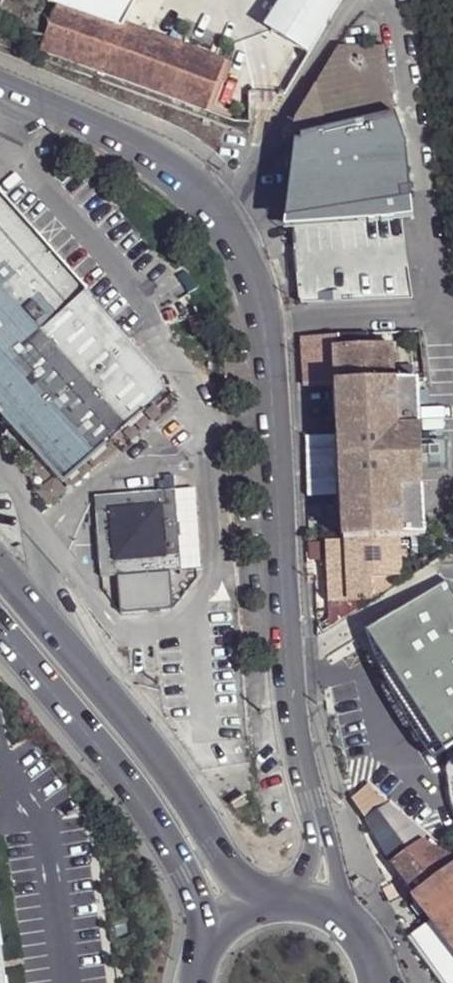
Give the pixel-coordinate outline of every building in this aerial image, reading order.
[(125,27),(140,0),(51,0),(55,1),(125,27)] [(268,29),(272,31),(292,0),(286,0),(268,29)] [(272,31),(310,54),(343,0),(292,0),(272,31)] [(39,50),(205,110),(216,81),(223,63),(223,62),(125,27),(55,1),(43,37),(39,50)] [(397,112),(386,43),(341,49),(293,127),(289,140),(394,112),(397,112)] [(223,63),(216,81),(225,85),(232,66),(223,63)] [(409,186),(403,141),(394,112),(289,140),(298,307),(412,293),(399,188),(409,186)] [(62,487),(121,432),(162,394),(157,370),(91,298),(86,292),(0,193),(0,416),(62,487)] [(190,338),(200,335),(195,317),(184,319),(190,338)] [(336,387),(344,524),(326,525),(331,623),(402,578),(399,537),(426,535),(422,495),(415,380),(392,382),(390,344),(337,348),(337,336),(304,338),(306,388),(336,387)] [(180,572),(177,493),(94,497),(100,575),(115,575),(165,573),(180,572)] [(165,573),(115,575),(116,600),(166,598),(165,573)] [(370,630),(385,654),(446,748),(452,743),(452,584),(449,579),(370,630)] [(437,753),(446,748),(385,654),(376,658),(437,753)] [(452,951),(452,854),(421,839),(427,832),(385,802),(367,819),(391,862),(415,894),(412,896),(427,918),(452,951)] [(427,918),(407,933),(424,960),(443,982),(452,982),(452,951),(427,918)]
